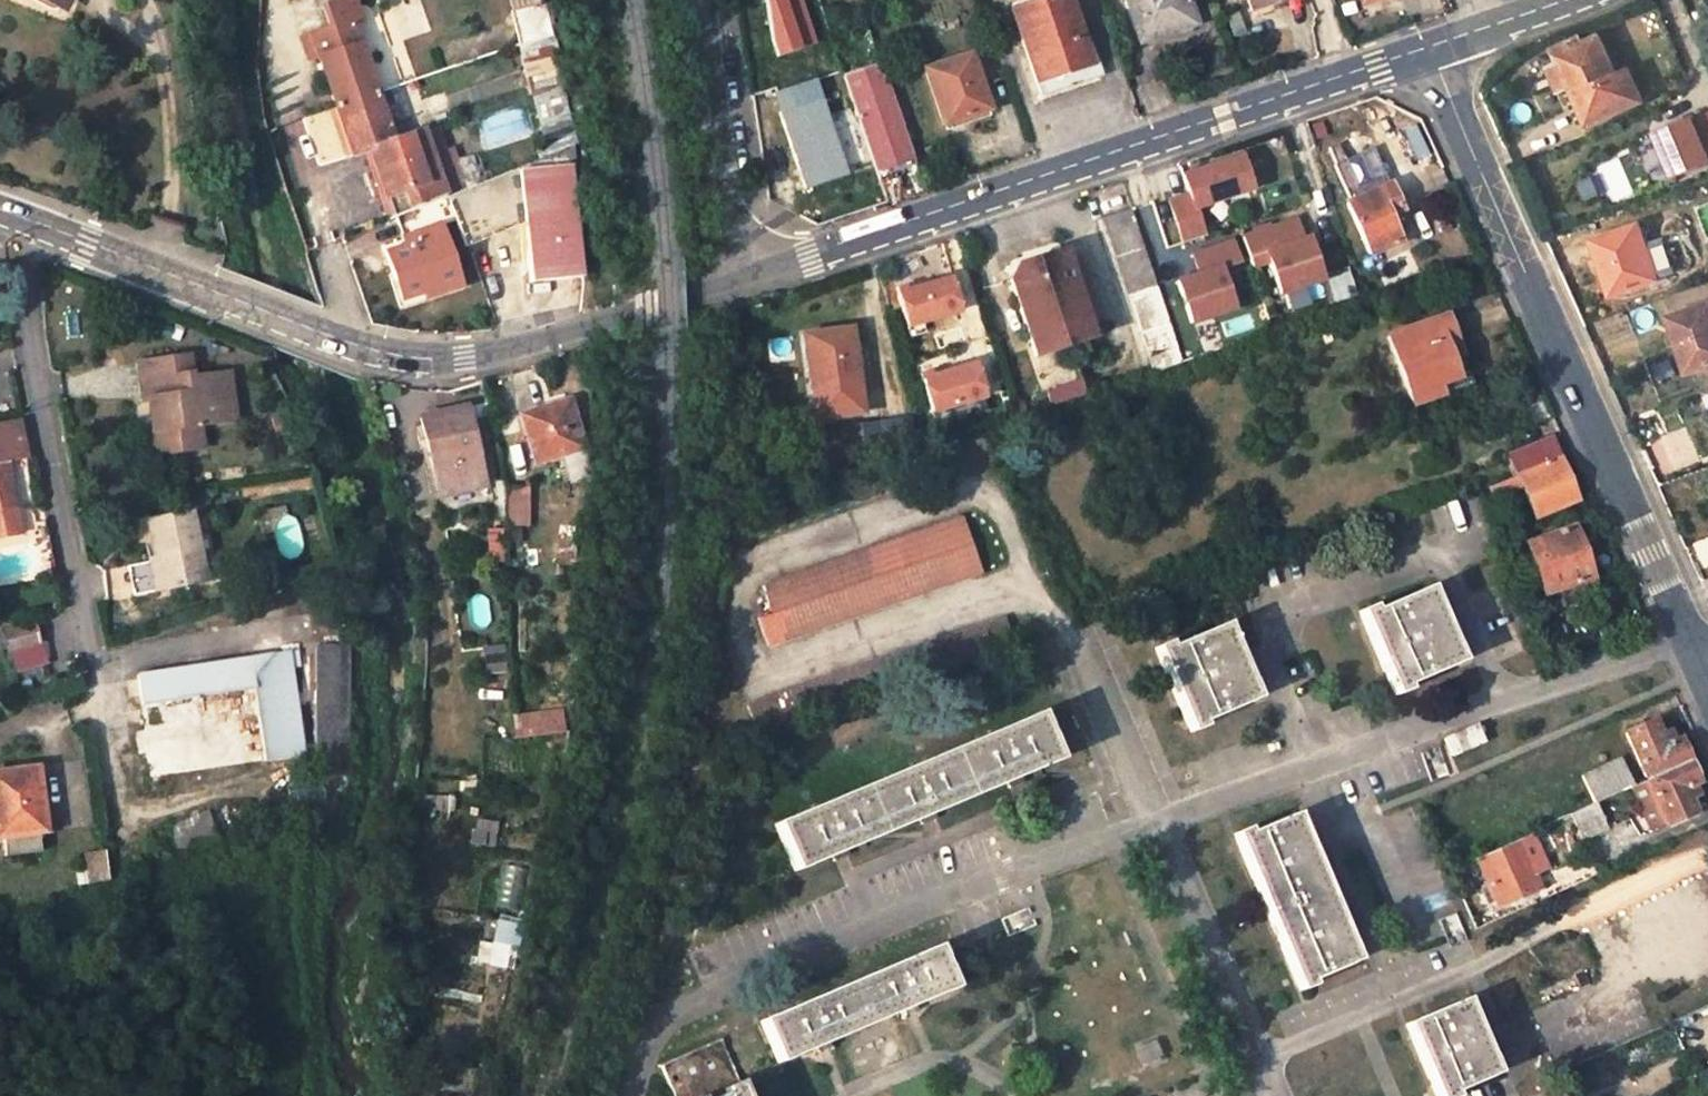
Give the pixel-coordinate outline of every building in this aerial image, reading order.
[(401,41),(430,29),(419,0),(390,0),(387,1),(401,41)] [(511,8),(538,3),(537,0),(509,0),(511,8)] [(1010,11),(1038,93),(1091,76),(1065,0),(1044,0),(1010,11)] [(1139,40),(1193,23),(1184,0),(1126,0),(1139,40)] [(1250,10),(1280,0),(1247,0),(1250,10)] [(522,16),(509,20),(519,45),(532,41),(522,16)] [(355,155),(367,151),(391,143),(347,18),(329,24),(331,31),(311,39),(351,156),(355,155)] [(1617,76),(1602,36),(1584,42),(1582,36),(1557,45),(1564,62),(1553,66),(1561,88),(1573,84),(1588,121),(1639,102),(1628,72),(1617,76)] [(523,55),(544,156),(567,146),(550,49),(523,55)] [(940,122),(981,108),(969,75),(976,73),(970,54),(922,71),(940,122)] [(776,93),(811,81),(803,59),(769,70),(776,93)] [(880,62),(843,74),(876,176),(913,162),(880,62)] [(969,75),(981,108),(987,106),(976,73),(969,75)] [(814,81),(811,81),(776,93),(772,94),(803,187),(845,173),(814,81)] [(391,217),(444,196),(430,157),(420,132),(391,143),(367,151),(374,171),(362,175),(371,199),(383,195),(391,217)] [(567,146),(544,156),(466,187),(444,196),(466,246),(521,223),(530,281),(580,274),(568,173),(574,171),(571,145),(567,146)] [(452,149),(430,157),(444,196),(466,187),(452,149)] [(355,155),(362,175),(374,171),(367,151),(355,155)] [(1201,234),(1193,208),(1249,191),(1236,152),(1173,172),(1179,193),(1161,199),(1175,242),(1201,234)] [(1400,208),(1388,184),(1346,205),(1370,253),(1396,240),(1384,216),(1400,208)] [(378,223),(391,217),(383,195),(371,199),(378,223)] [(1179,362),(1176,352),(1134,206),(1106,215),(1148,358),(1152,372),(1179,362)] [(1248,269),(1261,265),(1270,296),(1318,282),(1297,214),(1237,232),(1248,269)] [(1594,235),(1601,256),(1608,254),(1620,289),(1657,277),(1638,220),(1594,235)] [(401,239),(402,246),(383,252),(400,299),(420,292),(422,296),(458,283),(438,226),(401,239)] [(1180,325),(1230,310),(1218,267),(1237,262),(1230,236),(1183,249),(1189,270),(1166,277),(1180,325)] [(1021,264),(1012,274),(1034,356),(1093,341),(1068,252),(1021,264)] [(1612,291),(1620,289),(1608,254),(1601,256),(1612,291)] [(897,292),(906,326),(922,320),(959,310),(949,277),(905,290),(897,292)] [(895,287),(897,292),(905,290),(903,284),(895,287)] [(768,289),(752,295),(756,307),(773,301),(772,297),(768,289)] [(1677,333),(1685,330),(1698,366),(1707,362),(1707,301),(1670,314),(1677,333)] [(1457,352),(1444,317),(1383,338),(1411,406),(1440,396),(1434,384),(1453,376),(1447,357),(1457,352)] [(1689,369),(1698,366),(1685,330),(1677,333),(1689,369)] [(802,334),(813,418),(859,413),(850,331),(802,334)] [(225,368),(192,373),(187,352),(136,360),(143,397),(150,396),(159,451),(203,443),(201,420),(235,416),(225,368)] [(1083,395),(1074,359),(1034,368),(1043,405),(1083,395)] [(922,379),(934,412),(984,395),(972,361),(922,379)] [(520,415),(536,460),(581,445),(565,399),(520,415)] [(1522,410),(1529,424),(1546,416),(1540,402),(1522,410)] [(420,419),(443,508),(487,496),(464,408),(420,419)] [(16,533),(1,460),(22,456),(14,421),(0,424),(0,536),(16,533)] [(1659,463),(1695,450),(1687,427),(1651,440),(1659,463)] [(1505,457),(1512,474),(1486,486),(1490,494),(1506,488),(1509,492),(1519,487),(1532,518),(1573,502),(1546,440),(1505,457)] [(504,526),(527,526),(526,484),(503,485),(504,526)] [(489,502),(487,496),(443,508),(444,513),(489,502)] [(156,548),(164,590),(208,582),(195,513),(151,521),(156,548)] [(277,558),(301,554),(295,515),(271,518),(277,558)] [(763,586),(773,612),(759,616),(770,644),(982,572),(963,518),(763,586)] [(1527,543),(1545,592),(1561,586),(1570,604),(1597,594),(1571,528),(1527,543)] [(483,563),(502,563),(502,529),(483,529),(483,563)] [(136,595),(164,590),(156,548),(128,553),(136,595)] [(1359,618),(1388,689),(1458,660),(1427,590),(1359,618)] [(465,595),(466,629),(488,628),(487,594),(465,595)] [(1158,652),(1188,725),(1245,701),(1213,630),(1158,652)] [(310,644),(310,774),(345,774),(345,644),(310,644)] [(35,645),(6,655),(15,679),(43,668),(35,645)] [(481,646),(482,672),(504,671),(503,645),(481,646)] [(139,674),(152,774),(263,761),(251,661),(139,674)] [(775,822),(795,870),(1056,759),(1036,713),(775,822)] [(1624,732),(1644,777),(1684,759),(1676,739),(1662,744),(1649,721),(1624,732)] [(1440,739),(1447,754),(1480,740),(1473,725),(1440,739)] [(1581,774),(1593,800),(1626,785),(1632,783),(1620,757),(1581,774)] [(1696,782),(1684,759),(1644,777),(1665,823),(1691,812),(1681,789),(1696,782)] [(42,831),(34,769),(0,773),(0,836),(2,836),(4,857),(39,853),(37,832),(42,831)] [(1645,832),(1665,823),(1644,777),(1632,783),(1626,785),(1645,832)] [(1605,825),(1593,800),(1566,811),(1578,836),(1605,825)] [(191,817),(197,842),(214,836),(206,811),(191,817)] [(1236,839),(1297,981),(1356,956),(1294,814),(1236,839)] [(468,844),(496,845),(496,819),(468,819),(468,844)] [(1532,834),(1517,841),(1531,874),(1547,867),(1532,834)] [(1531,874),(1517,841),(1478,858),(1497,902),(1536,885),(1531,874)] [(83,882),(104,881),(102,850),(81,851),(83,882)] [(502,942),(478,941),(477,961),(501,963),(502,942)] [(761,1020),(779,1060),(952,987),(934,948),(761,1020)] [(1434,1095),(1438,1095),(1495,1072),(1462,999),(1402,1023),(1434,1095)] [(1688,1011),(1696,1024),(1707,1019),(1707,1003),(1688,1011)] [(675,1095),(744,1095),(720,1039),(661,1063),(675,1095)] [(1133,1043),(1136,1065),(1162,1061),(1159,1039),(1133,1043)]
